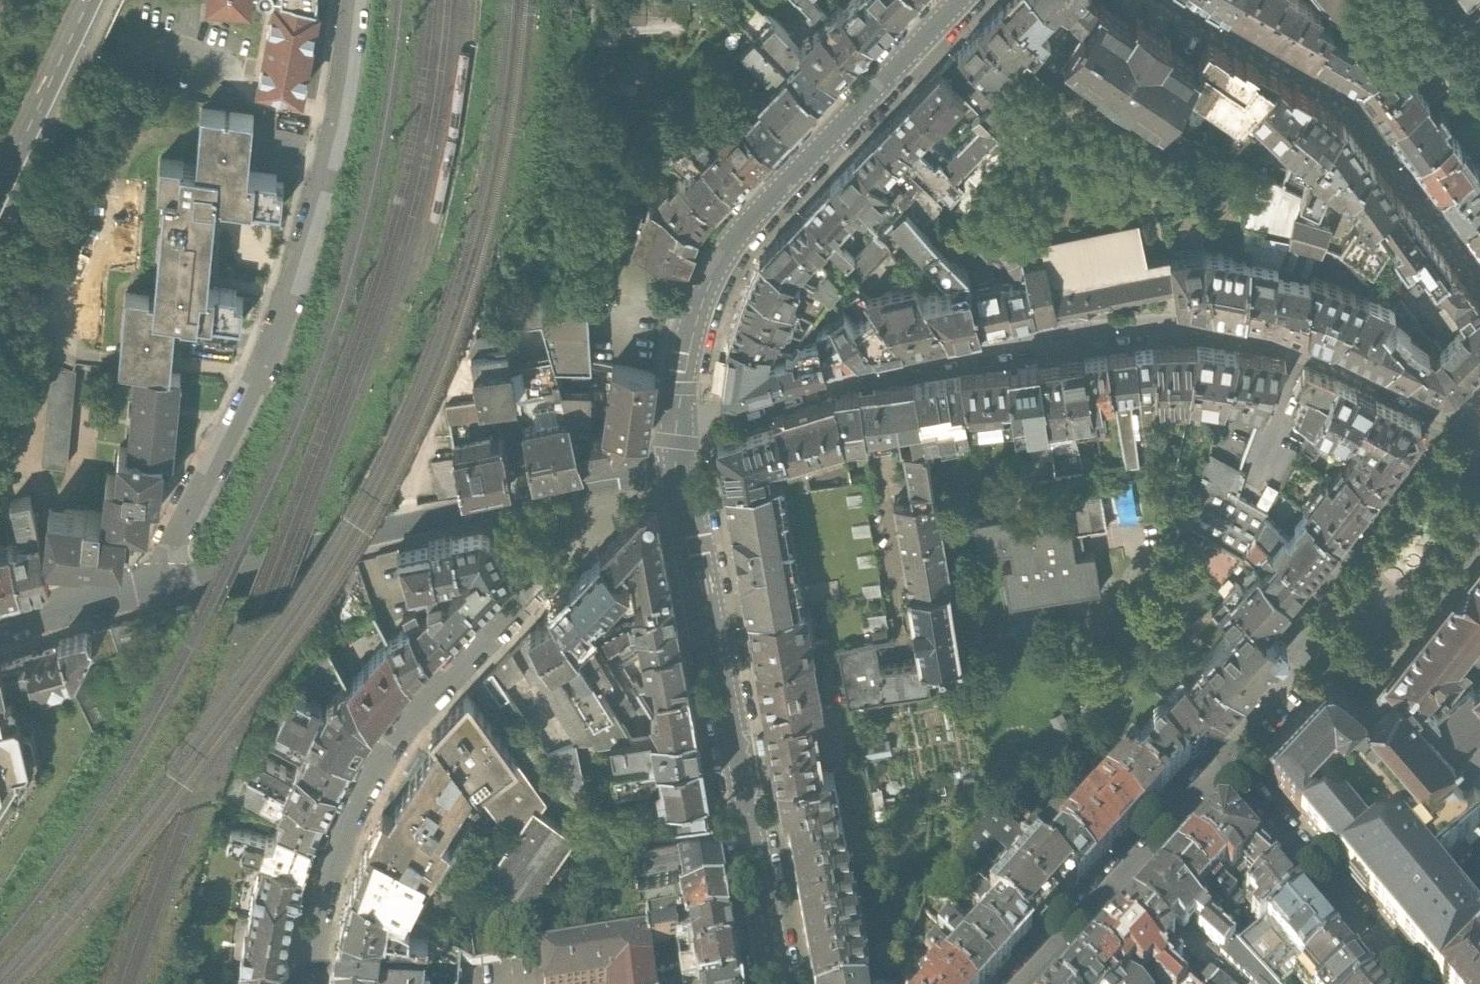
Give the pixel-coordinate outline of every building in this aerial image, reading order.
[(209,17),(257,20),(257,0),(259,0),(210,0),(209,17)] [(316,11),(317,8),(323,9),(324,0),(263,0),(266,4),(271,7),(276,7),(267,52),(258,99),(308,108),(326,12),(316,11)] [(593,35),(618,33),(618,29),(685,27),(684,7),(689,7),(689,0),(592,0),(593,35)] [(810,19),(836,44),(838,45),(856,62),(864,54),(873,44),(857,30),(855,27),(843,16),(833,27),(827,22),(828,19),(813,4),(816,0),(795,0),(793,1),(810,17),(809,18),(810,19)] [(843,16),(855,27),(857,30),(873,44),(886,31),(896,20),(881,5),(876,0),(857,0),(843,16)] [(881,5),(896,20),(905,10),(915,0),(876,0),(881,5)] [(1038,0),(1009,0),(1001,8),(1016,23),(1043,46),(1063,23),(1053,15),(1038,0)] [(1082,0),(1038,0),(1053,15),(1060,8),(1068,16),(1082,0)] [(1101,6),(1092,0),(1082,0),(1068,16),(1083,34),(1101,6)] [(1217,7),(1226,12),(1232,0),(1205,0),(1217,7)] [(1226,12),(1247,23),(1263,31),(1279,0),(1232,0),(1226,12)] [(1331,27),(1316,19),(1320,11),(1299,0),(1279,0),(1263,31),(1292,47),(1315,59),(1329,31),(1331,27)] [(1331,12),(1354,39),(1376,64),(1391,53),(1361,17),(1346,0),(1322,0),(1331,12)] [(1132,26),(1101,6),(1083,34),(1065,62),(1161,123),(1186,86),(1198,65),(1169,47),(1173,40),(1155,29),(1137,18),(1132,26)] [(1016,23),(1001,8),(989,20),(979,30),(994,45),(1020,69),(1043,46),(1016,23)] [(810,19),(789,40),(816,65),(820,69),(835,84),(845,74),(856,62),(838,45),(836,44),(810,19)] [(773,24),(754,42),(801,88),(817,103),(825,94),(835,84),(820,69),(816,65),(789,40),(773,24)] [(994,45),(979,30),(970,40),(958,53),(973,68),(982,77),(993,85),(994,96),(1020,69),(994,45)] [(1376,66),(1376,64),(1354,39),(1349,43),(1329,31),(1315,59),(1332,68),(1357,81),(1376,66)] [(1418,34),(1391,53),(1376,64),(1376,66),(1357,81),(1364,92),(1373,103),(1404,80),(1397,70),(1428,47),(1418,34)] [(778,81),(758,101),(761,103),(774,116),(776,118),(790,132),(803,118),(817,103),(801,88),(754,42),(753,41),(740,54),(766,80),(769,79),(773,76),(778,81)] [(1208,44),(1198,65),(1186,86),(1242,121),(1278,78),(1208,44)] [(973,68),(958,53),(950,61),(940,71),(954,84),(965,95),(982,77),(973,68)] [(1458,75),(1448,60),(1410,88),(1404,80),(1373,103),(1381,114),(1389,125),(1426,98),(1458,75)] [(1061,108),(1020,69),(994,96),(1013,113),(998,129),(958,171),(968,180),(952,197),(966,209),(1061,108)] [(954,84),(940,71),(926,87),(910,103),(923,115),(936,127),(965,95),(954,84)] [(1278,78),(1242,121),(1212,155),(1224,165),(1262,124),(1277,139),(1311,95),(1278,78)] [(1311,95),(1277,139),(1291,150),(1292,161),(1281,184),(1300,194),(1317,156),(1343,120),(1311,95)] [(994,96),(980,110),(998,129),(1013,113),(994,96)] [(1434,109),(1426,98),(1389,125),(1403,145),(1414,159),(1451,132),(1444,122),(1448,118),(1439,105),(1434,109)] [(742,111),(735,119),(755,138),(770,152),(780,142),(790,132),(776,118),(774,116),(761,103),(748,116),(742,111)] [(923,115),(910,103),(900,113),(892,121),(905,133),(917,144),(936,127),(923,115)] [(998,129),(980,110),(970,120),(978,127),(945,160),(958,171),(998,129)] [(737,157),(752,171),(761,162),(770,152),(755,138),(735,119),(727,127),(729,130),(720,139),(722,141),(737,157)] [(1375,162),(1343,120),(1317,156),(1300,194),(1295,213),(1313,217),(1326,182),(1350,200),(1375,162)] [(118,369),(118,377),(135,379),(168,382),(169,374),(173,326),(177,326),(240,332),(242,309),(234,309),(235,301),(206,298),(213,221),(214,211),(280,217),(282,194),(274,193),(275,186),(246,183),(253,126),(201,121),(200,135),(195,178),(181,177),(181,175),(159,172),(156,203),(163,204),(153,309),(146,309),(147,305),(125,303),(118,369)] [(905,133),(892,121),(880,134),(873,141),(886,153),(899,164),(917,144),(905,133)] [(1460,145),(1451,132),(1414,159),(1426,175),(1439,191),(1470,167),(1456,148),(1460,145)] [(718,178),(732,192),(741,182),(752,171),(737,157),(722,141),(710,154),(705,149),(706,147),(706,145),(695,134),(684,145),(718,178)] [(684,145),(675,137),(659,154),(667,162),(672,157),(684,145)] [(886,153),(873,141),(864,152),(856,160),(868,172),(881,183),(899,164),(886,153)] [(939,154),(935,159),(917,144),(899,164),(928,191),(935,183),(952,197),(968,180),(958,171),(945,160),(939,154)] [(694,171),(682,184),(694,195),(698,199),(713,212),(723,201),(732,192),(718,178),(684,145),(672,157),(687,171),(690,168),(694,171)] [(868,172),(856,160),(843,174),(830,189),(842,200),(857,214),(863,219),(870,212),(874,216),(894,195),(881,183),(868,172)] [(1400,199),(1375,162),(1350,200),(1359,213),(1375,220),(1400,199)] [(1475,164),(1470,167),(1439,191),(1462,222),(1479,209),(1479,170),(1475,164)] [(649,202),(652,205),(666,188),(652,176),(645,184),(637,195),(649,202)] [(670,191),(666,188),(652,205),(675,219),(696,233),(705,222),(713,212),(698,199),(694,195),(682,184),(678,181),(670,191)] [(842,200),(830,189),(819,200),(805,213),(819,225),(833,238),(857,214),(842,200)] [(1400,199),(1375,220),(1388,238),(1406,265),(1412,261),(1417,268),(1422,265),(1465,325),(1479,312),(1479,305),(1452,269),(1400,199)] [(649,202),(625,245),(660,256),(683,266),(689,250),(696,233),(675,219),(652,205),(649,202)] [(1462,222),(1478,245),(1479,248),(1479,209),(1462,222)] [(904,211),(892,224),(907,239),(944,278),(956,281),(956,284),(968,281),(968,278),(904,211)] [(819,225),(805,213),(795,224),(786,233),(800,246),(814,259),(833,238),(819,225)] [(1276,274),(1309,279),(1310,277),(1331,223),(1313,217),(1295,213),(1279,267),(1276,274)] [(1375,220),(1359,213),(1340,241),(1372,263),(1388,238),(1375,220)] [(863,219),(857,214),(833,238),(856,258),(879,239),(875,234),(877,230),(863,219)] [(1084,233),(1101,305),(1166,291),(1174,290),(1169,259),(1169,256),(1146,260),(1137,221),(1084,233)] [(907,239),(892,224),(879,239),(891,254),(907,239)] [(800,246),(786,233),(772,247),(759,262),(779,272),(795,279),(803,270),(814,259),(800,246)] [(1101,305),(1084,233),(1040,242),(1044,259),(1058,314),(1080,309),(1101,305)] [(879,239),(856,258),(844,271),(857,288),(892,254),(891,254),(879,239)] [(1024,322),(1034,319),(1026,280),(1022,265),(1021,261),(1007,248),(1000,254),(1011,265),(1015,284),(1003,288),(1012,324),(1024,322)] [(1213,312),(1204,258),(1203,254),(1169,259),(1174,290),(1177,308),(1192,309),(1213,312)] [(1245,318),(1249,263),(1233,263),(1233,260),(1222,260),(1222,257),(1204,258),(1213,312),(1228,315),(1245,318)] [(1058,314),(1044,259),(1022,265),(1026,280),(1034,319),(1049,316),(1058,314)] [(779,272),(759,262),(753,274),(746,288),(769,298),(788,306),(799,282),(795,279),(779,272)] [(1304,334),(1309,279),(1276,274),(1279,267),(1249,263),(1245,318),(1260,321),(1260,319),(1270,322),(1304,334)] [(1332,344),(1367,298),(1310,277),(1309,279),(1304,334),(1319,339),(1332,344)] [(970,290),(968,281),(956,284),(959,292),(952,294),(951,293),(939,297),(938,295),(923,300),(945,332),(946,339),(964,335),(981,331),(975,310),(970,290)] [(1012,324),(1003,288),(1002,282),(970,290),(975,310),(981,331),(997,328),(1012,324)] [(769,298),(746,288),(742,301),(736,316),(760,324),(801,336),(815,318),(788,306),(769,298)] [(590,365),(590,363),(585,289),(534,297),(542,322),(550,352),(555,368),(589,366),(590,365)] [(915,289),(867,301),(900,342),(902,346),(902,349),(923,345),(946,339),(945,332),(923,300),(915,289)] [(821,309),(830,322),(856,360),(866,358),(874,356),(856,328),(832,295),(821,309)] [(867,318),(856,328),(874,356),(891,353),(902,349),(902,346),(900,342),(867,301),(863,296),(855,305),(863,314),(867,318)] [(542,322),(534,297),(517,299),(524,325),(542,322)] [(1385,369),(1410,334),(1411,332),(1399,322),(1391,331),(1382,324),(1394,308),(1367,298),(1332,344),(1363,359),(1385,369)] [(1465,325),(1440,349),(1472,378),(1479,368),(1479,312),(1465,325)] [(760,324),(736,316),(734,325),(728,341),(752,344),(793,348),(801,336),(760,324)] [(734,396),(734,394),(800,375),(826,367),(823,354),(818,331),(815,318),(801,336),(793,348),(752,344),(728,341),(725,364),(721,394),(734,396)] [(830,322),(818,331),(823,354),(826,367),(826,368),(840,365),(856,360),(830,322)] [(470,349),(471,354),(506,347),(502,329),(473,334),(470,349)] [(1407,380),(1430,349),(1410,334),(1385,369),(1397,375),(1407,380)] [(488,400),(516,395),(509,363),(506,347),(471,354),(480,402),(489,401),(488,400)] [(1472,378),(1440,349),(1436,354),(1430,349),(1407,380),(1440,395),(1448,395),(1456,394),(1472,378)] [(1171,352),(1154,353),(1154,387),(1154,409),(1187,408),(1188,404),(1195,350),(1171,352)] [(1217,353),(1195,350),(1188,404),(1223,408),(1224,404),(1237,356),(1217,353)] [(550,352),(509,363),(516,395),(517,400),(560,389),(555,368),(550,352)] [(1137,394),(1139,394),(1138,388),(1154,387),(1154,353),(1122,358),(1107,360),(1113,398),(1130,395),(1137,394)] [(1257,359),(1237,356),(1224,404),(1261,414),(1283,362),(1257,359)] [(1095,361),(1084,363),(1092,411),(1102,409),(1101,405),(1114,403),(1113,398),(1107,360),(1095,361)] [(1073,364),(1060,366),(1068,408),(1074,432),(1077,444),(1097,440),(1094,420),(1092,411),(1084,363),(1073,364)] [(562,393),(589,392),(590,374),(589,374),(589,366),(555,368),(560,389),(562,393)] [(612,366),(602,431),(625,434),(646,434),(650,407),(655,373),(635,370),(612,366)] [(1049,368),(1038,370),(1044,411),(1049,437),(1074,432),(1068,408),(1060,366),(1049,368)] [(1313,431),(1333,383),(1324,379),(1307,369),(1294,390),(1304,397),(1295,422),(1313,431)] [(1024,372),(1009,374),(1013,425),(1015,442),(1029,440),(1032,461),(1052,458),(1049,437),(1044,411),(1038,370),(1024,372)] [(985,377),(959,379),(969,430),(1013,425),(1009,374),(985,377)] [(135,379),(127,462),(162,465),(171,466),(175,419),(179,383),(168,382),(135,379)] [(937,384),(912,388),(923,443),(939,440),(937,433),(953,429),(954,436),(969,433),(969,430),(959,379),(937,384)] [(74,382),(50,380),(42,476),(65,478),(74,382)] [(1329,440),(1358,393),(1348,388),(1333,383),(1313,431),(1329,440)] [(1154,387),(1138,388),(1139,394),(1137,394),(1139,412),(1132,414),(1130,395),(1113,398),(1114,403),(1126,469),(1138,467),(1135,438),(1143,437),(1143,438),(1152,437),(1154,409),(1154,387)] [(912,388),(890,391),(868,393),(858,395),(864,437),(873,436),(910,428),(911,432),(910,433),(913,451),(924,449),(923,443),(912,388)] [(560,389),(517,400),(522,429),(569,417),(562,393),(560,389)] [(589,434),(589,392),(562,393),(569,417),(574,437),(589,434)] [(1350,441),(1378,403),(1367,398),(1358,393),(1329,440),(1345,449),(1350,441)] [(834,399),(835,405),(843,443),(843,445),(865,443),(864,437),(858,395),(848,397),(834,399)] [(489,401),(480,402),(445,409),(449,429),(487,421),(489,427),(496,425),(489,401)] [(1350,441),(1358,448),(1396,474),(1400,469),(1404,464),(1426,436),(1422,425),(1378,403),(1350,441)] [(798,417),(775,425),(786,461),(843,443),(835,405),(798,417)] [(570,471),(583,467),(580,457),(577,447),(576,442),(574,437),(569,417),(522,429),(527,455),(532,481),(570,471)] [(1102,418),(1094,420),(1097,440),(1097,442),(1104,441),(1103,433),(1105,433),(1102,418)] [(758,430),(717,443),(721,468),(724,486),(779,476),(790,473),(786,461),(775,425),(758,430)] [(645,437),(646,434),(625,434),(602,431),(589,434),(574,437),(576,442),(577,447),(580,457),(583,467),(597,461),(612,454),(614,454),(642,440),(645,437)] [(485,493),(510,487),(503,446),(500,441),(453,453),(462,500),(485,493)] [(1396,474),(1358,448),(1347,470),(1378,497),(1390,481),(1396,474)] [(932,495),(924,449),(913,451),(902,452),(910,498),(932,495)] [(1215,542),(1244,559),(1256,536),(1267,517),(1236,499),(1243,477),(1211,456),(1195,511),(1186,529),(1215,542)] [(106,487),(102,525),(125,527),(125,531),(147,533),(149,503),(158,504),(160,485),(162,465),(127,462),(118,461),(115,488),(106,487)] [(1320,484),(1302,512),(1339,547),(1359,521),(1378,497),(1347,470),(1337,462),(1320,484)] [(734,531),(737,549),(791,540),(779,476),(724,486),(734,531)] [(23,492),(14,495),(17,505),(18,509),(27,507),(23,492)] [(1003,578),(1010,613),(1047,606),(1105,595),(1097,555),(1087,557),(1085,547),(1083,539),(1111,533),(1103,492),(1064,499),(1068,516),(1004,528),(1002,519),(972,525),(979,562),(1010,556),(1014,576),(1003,578)] [(932,495),(910,498),(893,501),(908,588),(949,582),(932,495)] [(18,509),(11,511),(20,544),(25,543),(27,548),(37,546),(27,507),(18,509)] [(648,511),(641,510),(623,528),(600,554),(624,576),(636,561),(637,561),(638,562),(645,602),(670,590),(656,513),(648,511)] [(1285,536),(1267,517),(1256,536),(1306,586),(1322,568),(1339,547),(1302,512),(1285,536)] [(102,525),(48,520),(45,563),(61,564),(61,566),(81,568),(82,564),(121,567),(125,531),(125,527),(102,525)] [(488,538),(480,534),(476,535),(451,541),(457,569),(467,567),(471,575),(475,573),(480,575),(502,561),(491,542),(488,538)] [(1231,600),(1258,570),(1290,606),(1295,599),(1302,592),(1306,586),(1256,536),(1244,559),(1215,542),(1196,564),(1225,595),(1231,600)] [(797,576),(791,540),(737,549),(740,566),(746,612),(802,602),(797,576)] [(457,569),(451,541),(447,543),(428,548),(436,586),(452,581),(450,577),(459,575),(457,569)] [(48,588),(37,546),(27,548),(10,553),(21,595),(48,588)] [(442,603),(436,586),(428,548),(407,553),(396,557),(408,594),(423,590),(429,609),(442,603)] [(21,595),(10,553),(0,556),(0,601),(21,595)] [(624,576),(600,554),(587,568),(578,578),(570,586),(589,616),(604,606),(630,582),(624,576)] [(1479,606),(1479,559),(1457,588),(1479,606)] [(492,568),(480,575),(475,573),(471,575),(467,578),(468,581),(458,590),(478,611),(480,609),(508,579),(508,571),(502,561),(492,568)] [(1258,570),(1231,600),(1270,631),(1278,620),(1290,606),(1258,570)] [(949,582),(908,588),(918,660),(922,692),(966,676),(949,582)] [(589,616),(570,586),(561,596),(551,607),(597,679),(612,670),(586,630),(593,623),(589,616)] [(1457,588),(1442,607),(1362,710),(1357,706),(1335,732),(1343,739),(1352,731),(1354,732),(1356,732),(1358,731),(1364,737),(1363,738),(1372,749),(1383,740),(1394,753),(1393,754),(1395,756),(1396,755),(1408,769),(1406,770),(1408,772),(1410,771),(1422,785),(1421,786),(1422,787),(1423,789),(1431,783),(1450,804),(1468,789),(1466,787),(1460,780),(1479,764),(1438,714),(1425,701),(1442,687),(1446,691),(1463,669),(1456,664),(1479,635),(1479,606),(1457,588)] [(458,590),(449,600),(446,607),(442,603),(429,609),(428,614),(430,615),(453,639),(478,611),(458,590)] [(629,617),(601,632),(608,643),(638,626),(675,616),(673,604),(670,590),(645,602),(634,606),(636,616),(630,619),(629,617)] [(1208,656),(1185,683),(1224,719),(1239,705),(1250,694),(1269,674),(1289,656),(1287,646),(1270,631),(1231,600),(1225,595),(1192,631),(1213,650),(1208,656)] [(802,602),(746,612),(751,639),(755,660),(814,649),(806,601),(802,602)] [(597,679),(551,607),(545,616),(547,620),(542,623),(537,626),(559,662),(568,656),(578,671),(576,672),(576,679),(572,682),(594,715),(612,703),(597,679)] [(453,639),(430,615),(420,626),(414,615),(404,621),(409,630),(429,665),(441,652),(453,639)] [(675,616),(638,626),(608,643),(615,654),(635,644),(634,639),(640,638),(642,650),(649,647),(679,640),(677,627),(675,616)] [(138,626),(110,634),(118,657),(135,664),(138,626)] [(559,662),(537,626),(529,632),(551,667),(559,662)] [(429,665),(409,630),(399,636),(400,638),(387,646),(388,647),(410,686),(429,665)] [(551,667),(529,632),(521,641),(522,643),(524,641),(525,643),(525,644),(526,644),(527,646),(525,649),(543,677),(554,671),(551,667)] [(110,634),(93,638),(95,649),(89,662),(91,668),(118,657),(110,634)] [(316,639),(277,695),(265,715),(260,722),(266,725),(277,730),(281,722),(276,719),(284,704),(289,707),(292,702),(310,711),(311,708),(320,712),(318,715),(322,717),(319,724),(322,725),(333,705),(310,684),(322,667),(331,666),(323,651),(322,651),(316,639)] [(922,692),(918,660),(881,666),(876,639),(838,645),(847,705),(922,692)] [(86,640),(59,647),(60,652),(68,677),(62,679),(65,687),(73,685),(91,648),(86,640)] [(679,640),(649,647),(642,650),(646,673),(647,673),(647,675),(654,674),(656,686),(687,681),(684,664),(679,640)] [(388,647),(348,695),(371,736),(371,735),(394,705),(410,686),(388,647)] [(814,649),(755,660),(759,685),(766,717),(810,709),(824,706),(814,649)] [(60,652),(24,662),(30,689),(32,697),(46,693),(47,694),(51,696),(60,693),(61,690),(62,690),(62,689),(65,688),(64,688),(65,687),(62,679),(68,677),(60,652)] [(504,692),(524,675),(511,653),(491,675),(504,692)] [(554,671),(556,675),(564,669),(572,682),(576,679),(576,672),(578,671),(568,656),(559,662),(551,667),(554,671)] [(0,669),(0,671),(4,686),(6,695),(30,689),(24,662),(0,669)] [(1207,738),(1167,702),(1124,662),(1080,711),(1127,753),(1163,786),(1181,767),(1182,768),(1191,758),(1190,757),(1193,753),(1207,738)] [(639,713),(612,670),(597,679),(612,703),(625,723),(639,713)] [(556,675),(554,671),(543,677),(539,686),(574,742),(576,742),(576,745),(598,741),(585,721),(556,675)] [(504,692),(491,675),(483,683),(500,706),(509,699),(504,692)] [(687,681),(656,686),(660,712),(651,713),(661,729),(695,726),(691,704),(687,681)] [(1185,683),(1167,702),(1207,738),(1211,733),(1218,726),(1224,719),(1185,683)] [(1474,689),(1471,686),(1438,714),(1479,764),(1479,763),(1479,743),(1478,740),(1479,738),(1479,684),(1474,689)] [(0,687),(0,823),(3,822),(4,821),(1,809),(14,806),(15,805),(12,793),(25,790),(25,789),(22,777),(35,774),(36,773),(32,758),(35,758),(38,753),(31,728),(27,725),(22,727),(20,715),(15,712),(10,714),(5,695),(6,695),(4,686),(0,687)] [(1302,810),(1320,794),(1314,787),(1299,770),(1335,732),(1357,706),(1344,695),(1334,687),(1323,687),(1269,748),(1264,754),(1264,765),(1302,810)] [(348,695),(346,693),(341,695),(338,702),(363,747),(371,736),(348,695)] [(535,788),(468,699),(431,741),(436,747),(388,823),(381,820),(368,850),(425,877),(431,880),(450,848),(441,841),(469,798),(475,802),(479,798),(481,796),(478,793),(483,789),(503,813),(521,828),(516,835),(484,882),(494,889),(525,910),(575,837),(539,813),(533,809),(534,806),(526,796),(535,788)] [(363,747),(338,702),(333,705),(322,725),(319,724),(322,717),(318,715),(320,712),(311,708),(310,711),(292,702),(289,707),(284,704),(276,719),(281,722),(277,730),(350,768),(360,752),(363,747)] [(594,715),(585,721),(598,741),(611,738),(632,734),(625,723),(612,703),(594,715)] [(810,709),(766,717),(771,748),(778,781),(821,773),(810,709)] [(661,729),(660,729),(632,734),(611,738),(613,751),(610,752),(611,755),(614,755),(614,756),(649,750),(648,744),(654,743),(657,761),(700,754),(697,740),(695,726),(661,729)] [(350,768),(277,730),(266,752),(278,758),(281,753),(300,763),(303,758),(307,760),(299,775),(336,794),(343,781),(350,768)] [(574,742),(547,754),(588,813),(576,745),(576,742),(574,742)] [(1152,798),(1163,786),(1127,753),(1106,777),(1109,780),(1142,809),(1152,798)] [(657,761),(613,770),(617,786),(649,780),(656,769),(661,769),(662,774),(657,779),(660,791),(664,790),(666,799),(706,791),(703,773),(700,754),(657,761)] [(1479,764),(1460,780),(1466,787),(1473,781),(1476,785),(1479,781),(1479,763),(1479,764)] [(249,780),(255,783),(324,819),(330,806),(336,794),(299,775),(297,773),(293,782),(257,764),(249,780)] [(788,828),(839,818),(832,771),(821,773),(778,781),(783,806),(788,828)] [(1016,791),(1035,808),(1051,789),(1033,773),(1016,791)] [(1391,814),(1369,832),(1325,779),(1314,787),(1320,794),(1302,810),(1341,857),(1362,882),(1441,977),(1474,943),(1479,936),(1479,920),(1434,865),(1391,814)] [(1099,785),(1086,798),(1122,830),(1132,821),(1142,809),(1109,780),(1102,788),(1099,785)] [(1422,787),(1391,814),(1434,865),(1479,825),(1479,789),(1476,785),(1473,781),(1466,787),(1468,789),(1450,804),(1431,783),(1423,789),(1422,787)] [(324,819),(255,783),(245,801),(270,814),(283,819),(278,833),(313,847),(318,835),(324,819)] [(546,803),(535,788),(526,796),(534,806),(533,809),(539,813),(546,803)] [(481,796),(479,798),(496,818),(500,822),(516,835),(521,828),(503,813),(483,789),(478,793),(481,796)] [(692,801),(694,814),(696,825),(709,823),(708,813),(706,814),(704,800),(705,799),(704,792),(691,794),(691,797),(690,797),(689,797),(689,798),(689,799),(690,800),(690,801),(691,801),(692,801)] [(1067,825),(1062,832),(1094,861),(1116,837),(1122,830),(1086,798),(1081,804),(1064,823),(1067,825)] [(949,852),(980,880),(990,890),(1038,839),(1023,827),(997,801),(949,852)] [(1193,831),(1226,860),(1233,867),(1241,857),(1258,840),(1228,804),(1218,804),(1193,831)] [(669,830),(696,825),(694,814),(667,819),(669,830)] [(796,867),(846,859),(839,818),(788,828),(791,842),(796,867)] [(1032,818),(1023,827),(1038,839),(1044,845),(1048,838),(1049,834),(1032,818)] [(1187,837),(1177,849),(1210,879),(1226,860),(1193,831),(1187,837)] [(1048,838),(1044,845),(1077,879),(1086,870),(1094,861),(1062,832),(1053,842),(1048,838)] [(313,847),(278,833),(274,844),(266,845),(265,847),(232,837),(227,852),(265,864),(304,875),(308,861),(313,847)] [(1038,839),(990,890),(1034,930),(1052,912),(1077,879),(1044,845),(1038,839)] [(1265,848),(1258,840),(1241,857),(1261,875),(1275,859),(1265,848)] [(1172,855),(1160,867),(1215,916),(1224,906),(1202,887),(1210,879),(1177,849),(1172,855)] [(425,877),(368,850),(351,896),(389,914),(404,921),(425,877)] [(718,857),(636,872),(639,888),(677,881),(676,878),(681,877),(684,896),(723,889),(721,873),(718,857)] [(802,906),(853,898),(846,859),(796,867),(799,888),(802,906)] [(1288,876),(1275,859),(1261,875),(1236,902),(1241,906),(1255,924),(1268,914),(1299,889),(1288,876)] [(250,928),(289,935),(294,911),(295,907),(304,875),(265,864),(257,891),(256,891),(253,903),(255,903),(250,928)] [(1146,883),(1134,896),(1168,926),(1177,916),(1185,923),(1195,912),(1202,919),(1199,922),(1224,945),(1235,934),(1215,916),(1160,867),(1146,883)] [(994,906),(979,922),(1014,954),(1023,943),(1034,930),(990,890),(980,880),(968,892),(982,904),(986,899),(994,906)] [(684,896),(679,897),(681,906),(682,914),(675,913),(645,919),(648,936),(675,931),(729,920),(727,908),(723,889),(684,896)] [(1317,910),(1299,889),(1268,914),(1307,960),(1338,934),(1317,910)] [(211,898),(198,895),(195,911),(208,914),(211,898)] [(389,914),(351,896),(347,917),(341,937),(408,943),(409,933),(397,927),(386,926),(389,914)] [(1130,900),(1118,913),(1173,963),(1183,953),(1168,939),(1174,932),(1168,926),(1134,896),(1130,900)] [(808,947),(859,939),(853,898),(802,906),(806,932),(808,947)] [(939,919),(962,940),(996,972),(1005,963),(1014,954),(979,922),(973,928),(950,908),(939,919)] [(1093,941),(1125,970),(1129,965),(1134,960),(1142,968),(1151,958),(1157,964),(1155,968),(1173,983),(1196,983),(1194,983),(1173,963),(1118,913),(1097,936),(1093,941)] [(729,920),(675,931),(677,942),(691,939),(695,959),(701,958),(701,955),(734,951),(731,935),(729,920)] [(250,928),(245,953),(244,953),(242,966),(243,966),(241,983),(282,983),(284,965),(289,935),(250,928)] [(654,967),(668,965),(681,963),(680,961),(677,942),(675,931),(648,936),(583,942),(540,947),(543,983),(591,983),(608,982),(608,983),(655,983),(654,967)] [(943,957),(972,983),(985,983),(987,982),(996,972),(962,940),(954,948),(936,931),(926,942),(943,957)] [(1338,934),(1307,960),(1295,970),(1306,983),(1319,983),(1354,955),(1346,944),(1338,934)] [(408,943),(341,937),(340,948),(337,965),(381,969),(382,958),(426,962),(427,945),(408,943)] [(808,947),(812,972),(814,983),(867,983),(859,939),(808,947)] [(1087,948),(1076,959),(1103,983),(1141,983),(1125,970),(1093,941),(1087,948)] [(1474,943),(1441,977),(1447,983),(1479,983),(1479,950),(1474,943)] [(701,955),(701,958),(695,959),(680,961),(681,963),(683,979),(698,976),(699,980),(684,982),(684,983),(734,983),(740,983),(738,972),(736,959),(734,951),(701,955)] [(1319,983),(1362,983),(1372,976),(1364,968),(1354,955),(1319,983)] [(920,983),(972,983),(943,957),(920,983)] [(1076,959),(1068,968),(1055,982),(1058,983),(1103,983),(1076,959)] [(1212,963),(1194,983),(1196,983),(1234,983),(1212,963)] [(337,965),(335,978),(334,983),(426,983),(380,980),(381,969),(337,965)]
